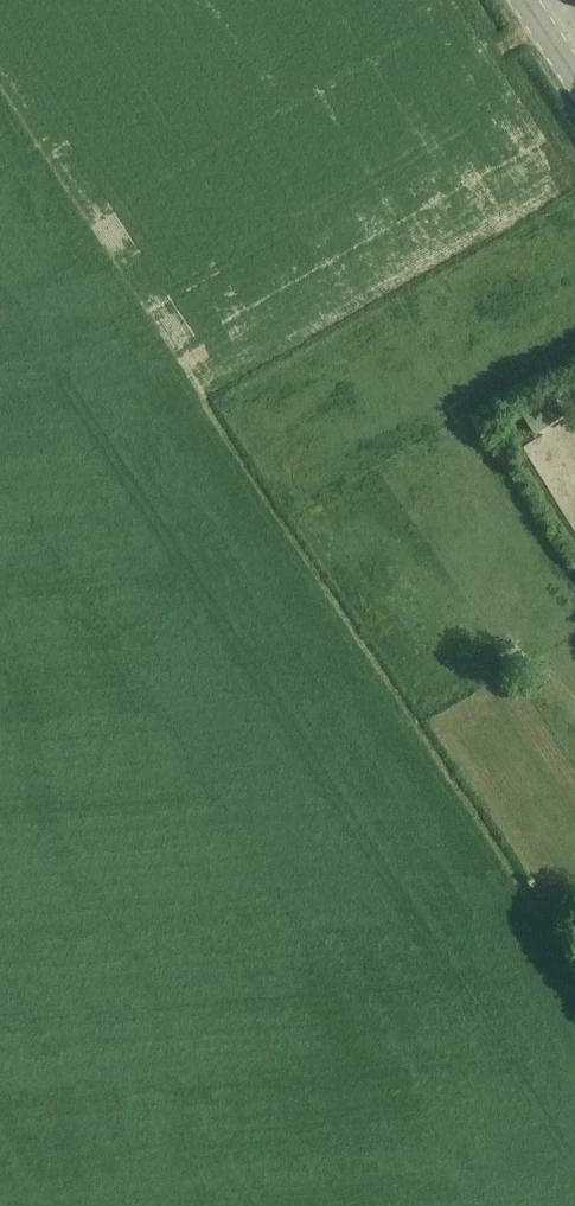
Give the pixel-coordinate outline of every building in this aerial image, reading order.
[(551,392),(521,412),(530,426),(561,406),(551,392)]
